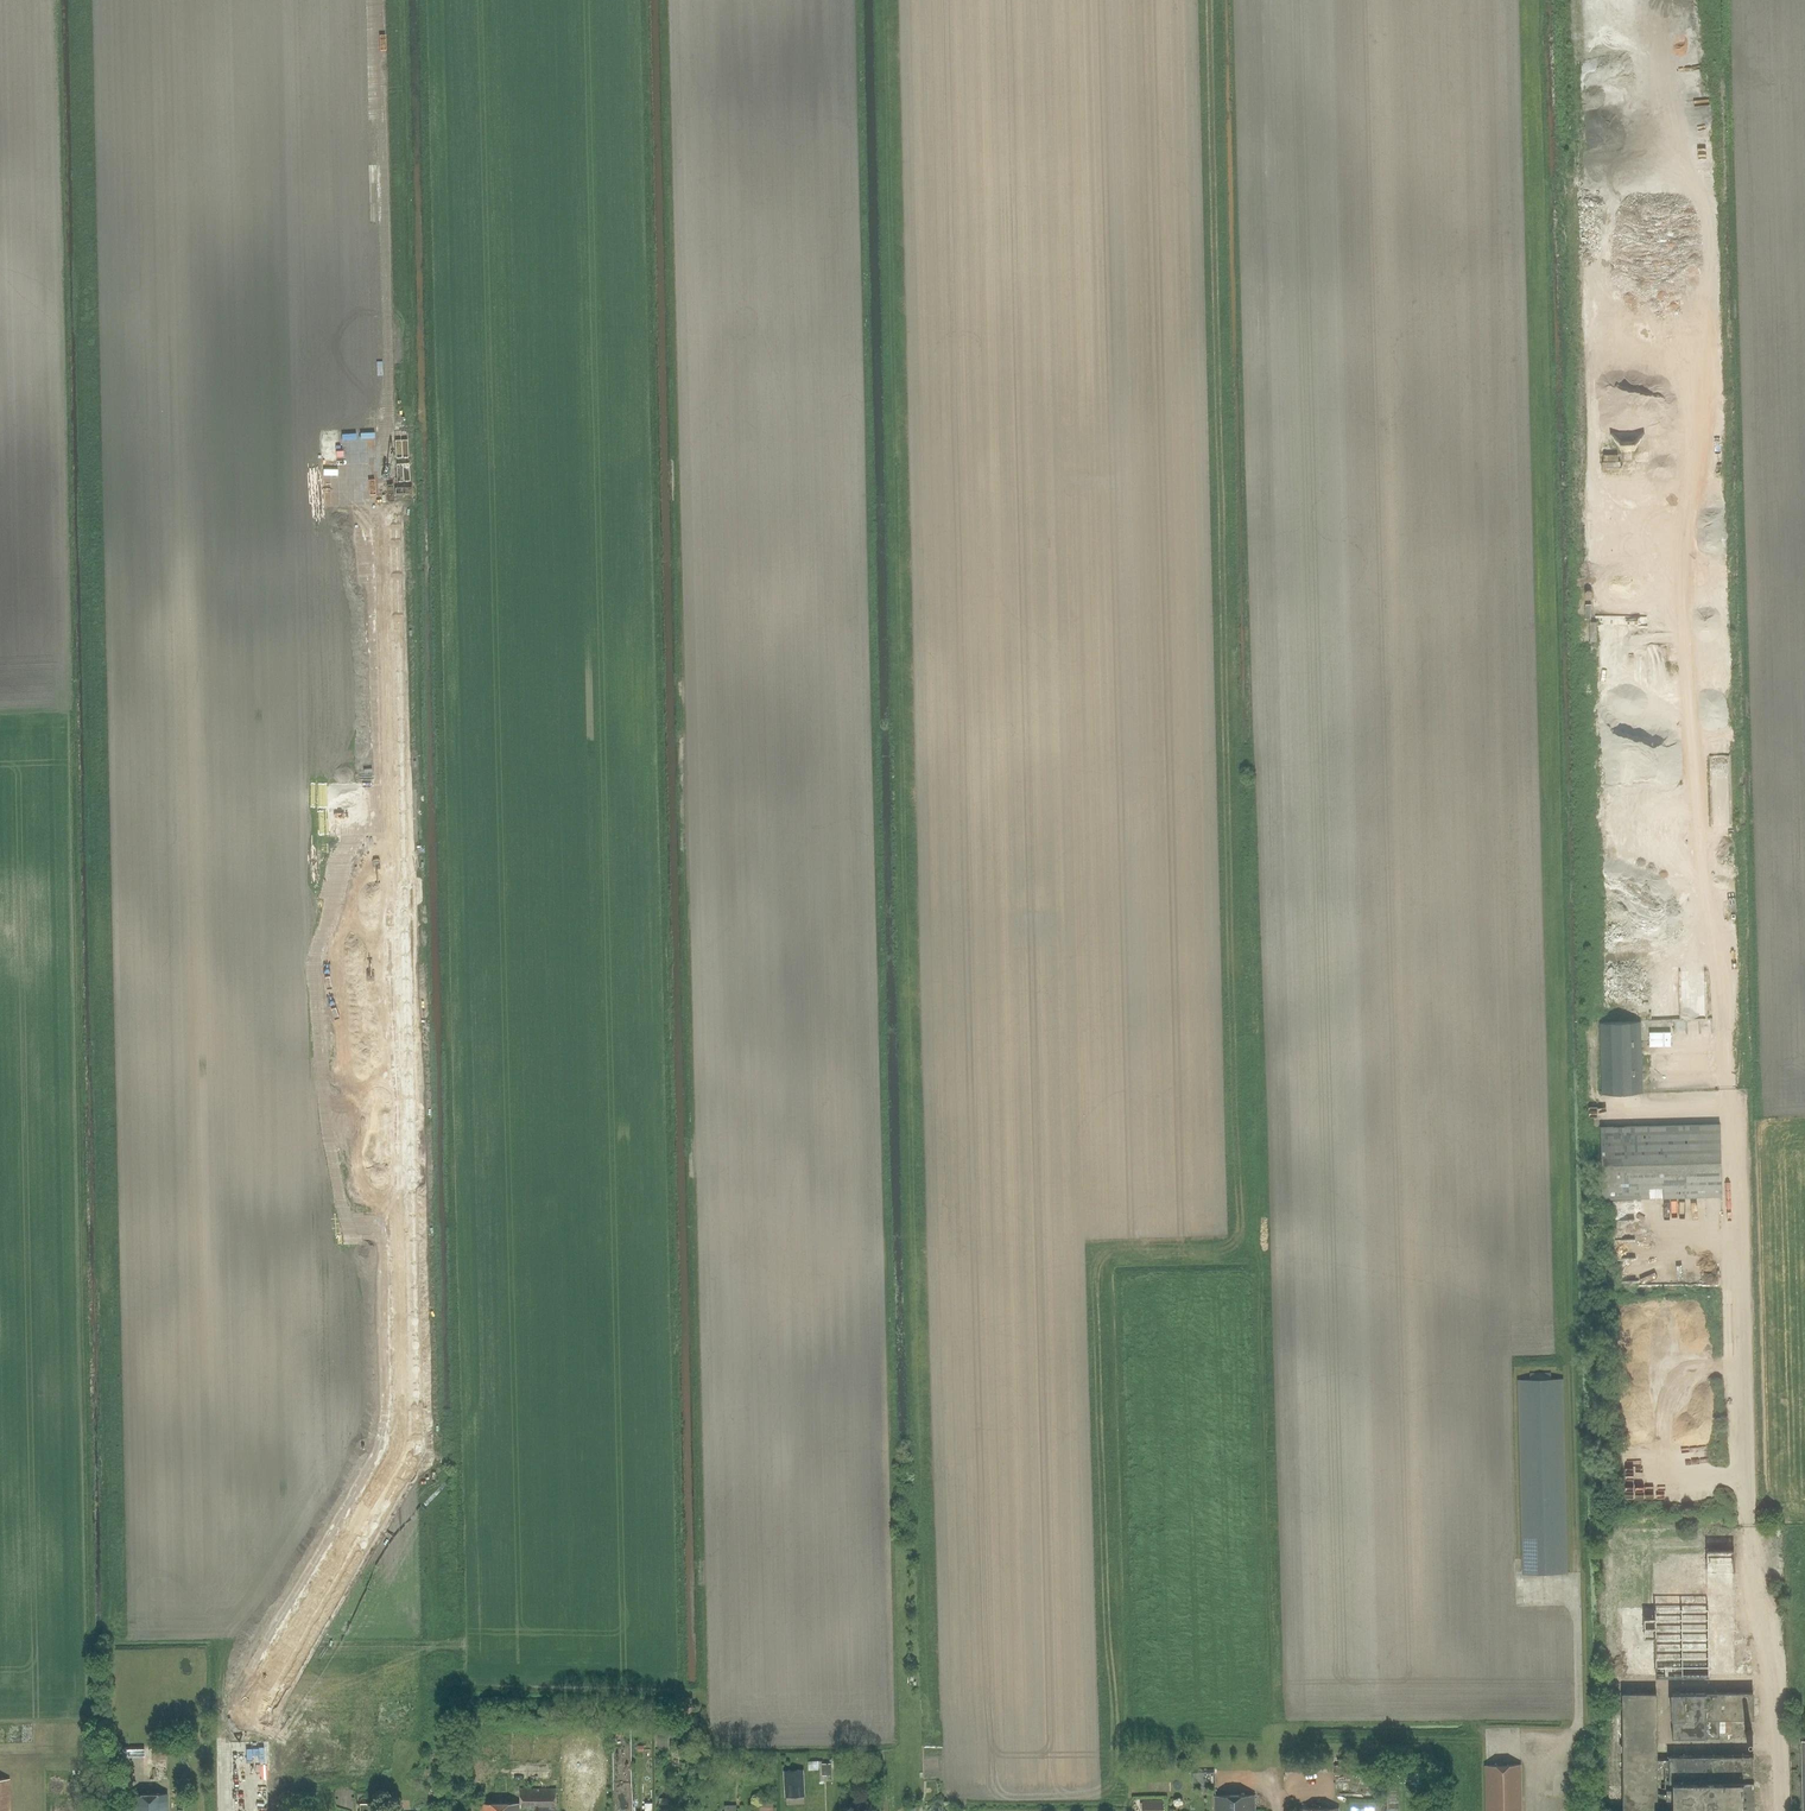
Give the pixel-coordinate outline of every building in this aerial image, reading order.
[(1623,460),(1603,461),(1604,471),(1624,471),(1623,460)] [(1603,1094),(1644,1092),(1641,1021),(1600,1022),(1603,1094)] [(1671,1046),(1671,1032),(1650,1032),(1650,1046),(1671,1046)] [(1723,1196),(1721,1124),(1601,1126),(1603,1199),(1723,1196)] [(1552,1379),(1552,1372),(1530,1373),(1530,1379),(1518,1379),(1523,1574),(1568,1573),(1564,1378),(1552,1379)] [(1737,1675),(1735,1549),(1707,1549),(1708,1607),(1622,1608),(1623,1675),(1657,1674),(1657,1676),(1737,1675)] [(1618,1611),(1618,1598),(1607,1599),(1608,1611),(1618,1611)] [(1685,1693),(1685,1691),(1671,1691),(1671,1718),(1673,1718),(1673,1737),(1708,1737),(1720,1737),(1720,1719),(1754,1719),(1754,1692),(1707,1692),(1707,1693),(1685,1693)] [(1669,1754),(1669,1757),(1658,1757),(1657,1694),(1624,1694),(1624,1810),(1754,1810),(1754,1754),(1669,1754)] [(831,1763),(823,1764),(823,1772),(832,1772),(831,1763)] [(1487,1810),(1522,1810),(1521,1765),(1486,1765),(1487,1810)] [(1397,1781),(1397,1766),(1388,1766),(1388,1781),(1397,1781)] [(1422,1767),(1413,1767),(1413,1774),(1413,1783),(1422,1783),(1422,1767)] [(804,1769),(785,1770),(786,1797),(805,1796),(804,1769)] [(10,1778),(0,1779),(0,1810),(11,1810),(10,1778)] [(520,1788),(521,1802),(481,1803),(482,1810),(523,1810),(523,1809),(536,1809),(536,1810),(557,1810),(556,1788),(520,1788)] [(168,1793),(130,1794),(130,1810),(168,1810),(168,1793)] [(1254,1795),(1215,1795),(1216,1810),(1255,1810),(1254,1795)] [(758,1810),(775,1810),(776,1802),(758,1801),(758,1810)]
